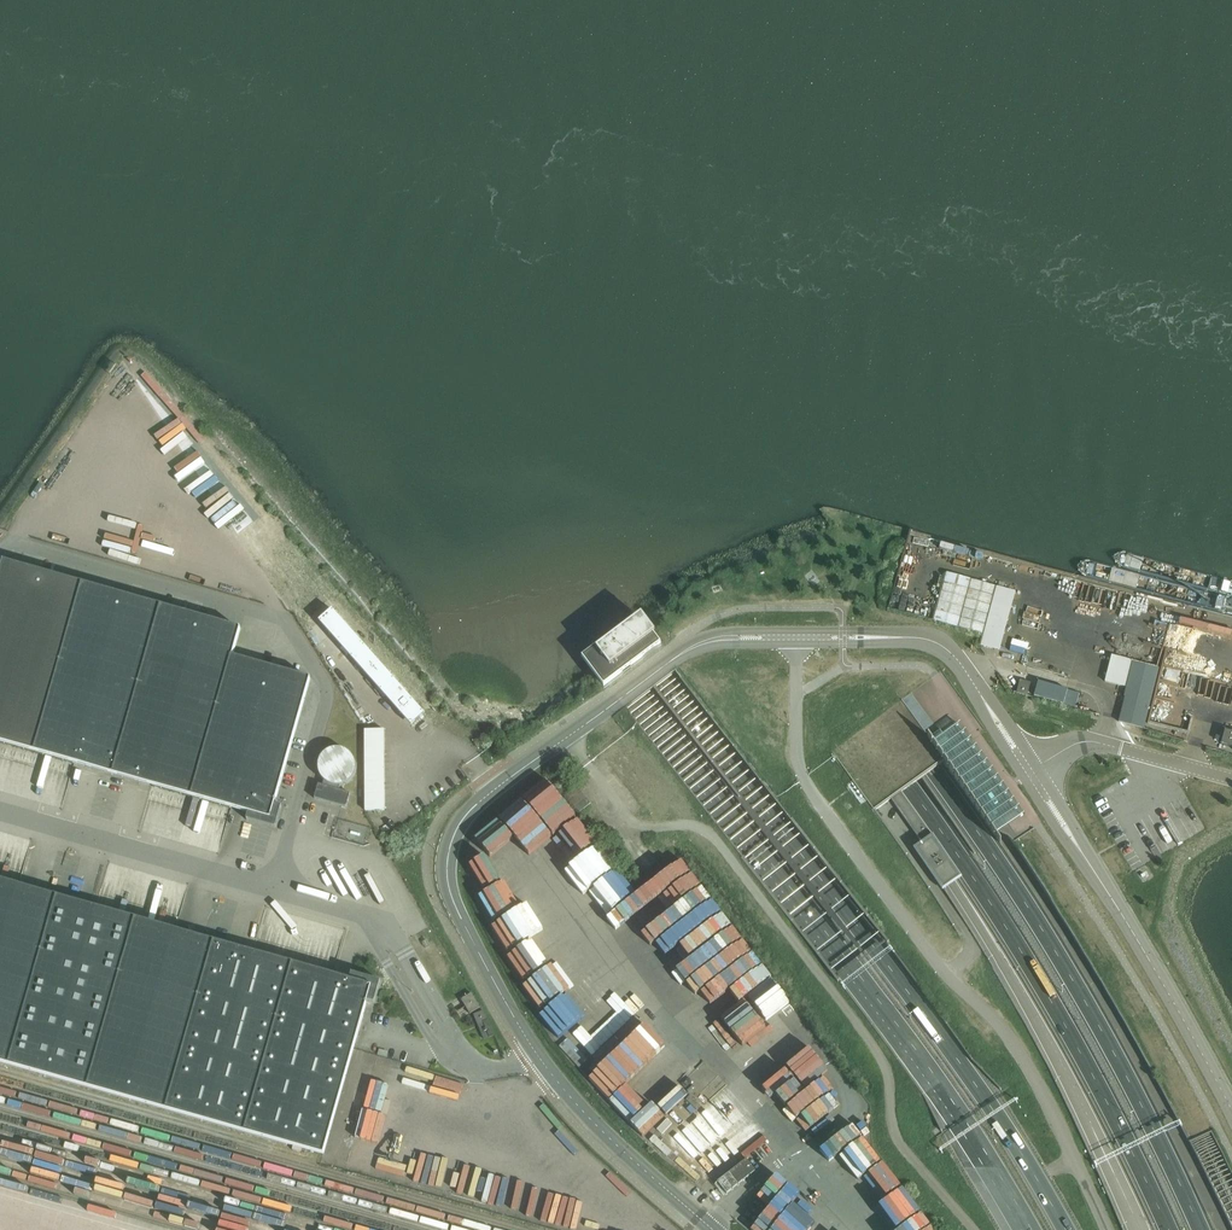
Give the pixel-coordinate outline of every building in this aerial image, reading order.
[(311,680),(233,658),(241,630),(4,562),(0,576),(0,743),(231,809),(249,814),(247,821),(276,829),(282,807),(275,805),(311,680)] [(995,587),(946,573),(933,621),(983,635),(995,587)] [(996,587),(980,646),(1000,652),(1016,592),(996,587)] [(425,715),(333,610),(321,620),(319,622),(411,727),(414,725),(425,715)] [(582,659),(603,687),(659,646),(638,618),(582,659)] [(1125,688),(1132,661),(1112,656),(1105,683),(1125,688)] [(1159,668),(1133,662),(1119,722),(1144,728),(1159,668)] [(1020,681),(1017,693),(1027,696),(1031,683),(1020,681)] [(1080,694),(1068,691),(1038,682),(1034,696),(1075,708),(1080,694)] [(837,736),(824,746),(873,812),(880,807),(887,802),(899,794),(910,785),(915,782),(919,779),(931,771),(942,762),(943,762),(938,754),(942,752),(947,748),(949,746),(940,733),(938,734),(911,696),(904,701),(902,703),(897,696),(882,705),(837,736)] [(1221,745),(1231,748),(1231,733),(1225,731),(1221,745)] [(386,732),(365,732),(365,813),(386,813),(386,732)] [(319,785),(314,799),(346,808),(350,794),(340,791),(341,786),(339,786),(337,786),(335,786),(333,786),(331,785),(329,785),(328,784),(326,783),(324,781),(323,786),(319,785)] [(570,802),(582,792),(578,787),(565,796),(570,802)] [(901,793),(891,801),(922,845),(915,850),(943,890),(960,878),(933,837),(901,793)] [(583,794),(571,803),(579,813),(591,804),(588,800),(583,794)] [(655,914),(694,889),(678,865),(640,890),(655,914)] [(10,1065),(88,1088),(166,1110),(245,1132),(324,1155),(354,1049),(367,1002),(374,1004),(381,982),(352,974),(350,981),(332,976),(293,964),(253,953),(214,942),(176,931),(136,920),(96,908),(57,897),(19,886),(0,881),(0,1063),(10,1065)] [(481,1008),(472,993),(468,996),(461,999),(470,1014),(473,1013),(481,1008)] [(483,1040),(494,1036),(484,1011),(474,1015),(483,1040)] [(678,1165),(689,1154),(668,1134),(657,1146),(678,1165)] [(747,1160),(717,1183),(718,1183),(726,1194),(756,1172),(747,1160)] [(805,1189),(795,1180),(786,1190),(773,1179),(748,1209),(761,1219),(752,1229),(771,1229),(805,1189)]
